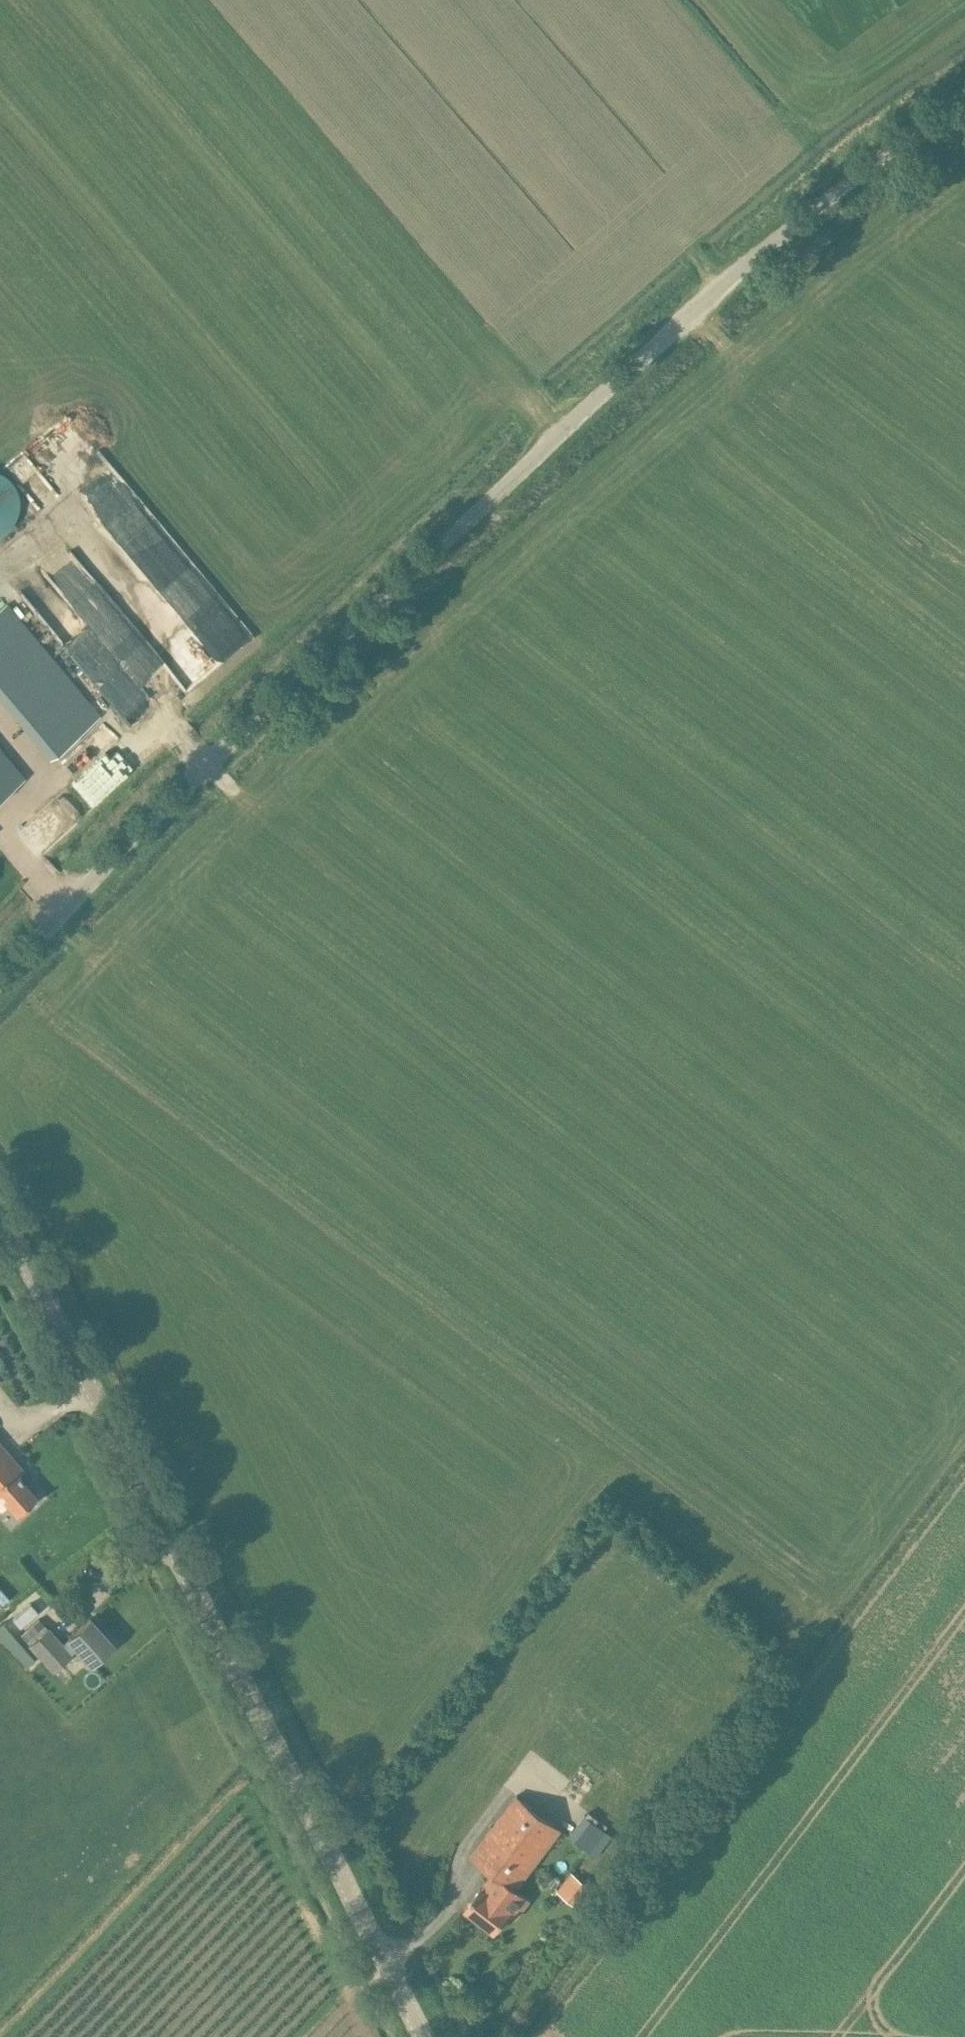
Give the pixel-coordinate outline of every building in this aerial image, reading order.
[(3,531),(6,529),(9,527),(11,524),(14,521),(16,518),(17,514),(18,511),(19,507),(20,504),(20,500),(19,496),(18,492),(17,489),(16,486),(14,482),(11,479),(9,477),(6,474),(3,472),(0,471),(0,533),(3,531)] [(7,603),(0,609),(0,698),(50,756),(99,715),(7,603)] [(226,608),(200,633),(214,647),(190,670),(199,680),(210,669),(249,632),(226,608)] [(24,778),(0,750),(0,797),(24,778)] [(0,1442),(0,1495),(16,1514),(36,1496),(18,1475),(24,1469),(0,1442)] [(9,1595),(0,1587),(0,1606),(9,1595)] [(67,1638),(68,1638),(64,1642),(49,1626),(48,1627),(39,1617),(21,1634),(29,1643),(28,1644),(53,1672),(72,1654),(71,1653),(76,1648),(90,1663),(113,1642),(90,1617),(67,1638)] [(27,1666),(36,1659),(3,1622),(0,1624),(0,1635),(27,1666)] [(470,1855),(497,1876),(485,1891),(481,1888),(466,1908),(495,1930),(509,1912),(516,1918),(531,1898),(518,1888),(563,1828),(516,1793),(470,1855)] [(576,1827),(580,1842),(590,1840),(586,1825),(576,1827)] [(589,1884),(571,1871),(557,1890),(575,1903),(589,1884)] [(549,1884),(554,1889),(560,1881),(555,1876),(549,1884)]
